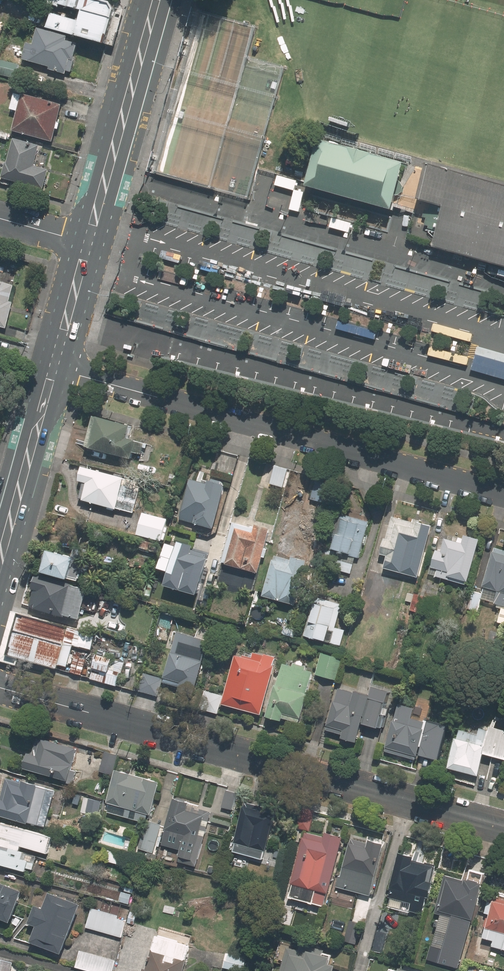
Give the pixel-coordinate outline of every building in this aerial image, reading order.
[(49,28),(108,45),(119,5),(99,0),(61,0),(60,3),(85,10),(82,20),(53,12),(49,28)] [(71,72),(79,43),(67,40),(69,35),(39,27),(34,45),(27,43),(23,59),(51,66),(50,69),(66,74),(67,71),(71,72)] [(0,69),(0,74),(16,78),(20,64),(3,59),(0,69)] [(23,94),(15,92),(11,108),(18,110),(13,129),(54,140),(64,104),(23,93),(23,94)] [(40,145),(14,138),(7,163),(6,162),(2,177),(44,188),(49,169),(34,165),(40,145)] [(319,144),(308,183),(306,190),(392,213),(394,209),(405,167),(319,144)] [(430,166),(419,202),(444,209),(433,247),(503,268),(503,188),(430,166)] [(7,328),(14,301),(10,301),(15,285),(0,281),(0,326),(7,328)] [(141,461),(146,442),(129,437),(133,426),(96,415),(88,446),(93,447),(89,458),(102,461),(105,450),(141,461)] [(141,481),(84,466),(81,479),(85,481),(80,498),(133,512),(141,481)] [(180,477),(171,474),(168,483),(177,485),(180,477)] [(192,479),(180,519),(215,529),(228,484),(211,479),(210,484),(192,479)] [(336,486),(316,481),(312,498),(331,504),(336,486)] [(138,534),(161,540),(167,519),(143,513),(138,534)] [(360,558),(370,522),(339,513),(325,564),(352,572),(356,557),(360,558)] [(386,567),(420,577),(434,525),(418,521),(418,523),(394,516),(384,554),(389,555),(386,567)] [(259,573),(272,528),(257,524),(255,529),(234,523),(223,560),(228,562),(228,563),(259,573)] [(299,540),(281,535),(270,575),(281,579),(278,589),(298,594),(301,584),(302,584),(314,540),(300,536),(299,540)] [(470,581),(482,539),(467,535),(465,543),(448,539),(444,552),(439,550),(435,565),(433,565),(430,574),(467,584),(468,580),(470,581)] [(193,545),(179,541),(167,586),(199,595),(209,559),(191,554),(193,545)] [(496,547),(485,586),(486,586),(483,598),(496,601),(495,603),(503,606),(503,549),(496,547)] [(75,557),(47,549),(41,570),(80,580),(86,581),(91,564),(85,562),(88,552),(78,549),(75,557)] [(80,618),(89,588),(75,584),(75,583),(40,573),(31,605),(63,615),(62,621),(77,626),(79,618),(80,618)] [(416,593),(411,610),(433,616),(437,599),(416,593)] [(316,596),(305,635),(342,645),(346,630),(337,627),(343,604),(316,596)] [(91,652),(96,633),(21,612),(9,655),(58,669),(59,664),(68,667),(73,647),(91,652)] [(180,629),(165,681),(181,685),(180,689),(194,693),(209,637),(180,629)] [(448,650),(440,648),(436,662),(444,664),(448,650)] [(274,665),(276,657),(254,651),(251,659),(236,655),(222,704),(262,715),(275,666),(274,665)] [(338,680),(343,659),(322,653),(316,674),(338,680)] [(70,672),(82,676),(87,659),(75,655),(70,672)] [(92,678),(117,685),(124,662),(98,655),(92,678)] [(307,667),(295,663),(294,666),(285,664),(279,685),(277,685),(268,716),(283,721),(284,718),(301,722),(309,693),(307,693),(313,672),(306,670),(307,667)] [(146,671),(141,688),(157,693),(163,676),(146,671)] [(372,694),(341,686),(336,701),(335,701),(327,730),(344,735),(343,737),(357,742),(363,720),(380,725),(390,689),(375,684),(372,694)] [(201,709),(214,712),(219,694),(206,690),(201,709)] [(446,725),(413,716),(416,705),(401,701),(396,720),(394,719),(387,747),(388,747),(387,751),(416,759),(418,751),(438,756),(446,725)] [(503,758),(503,729),(492,726),(491,731),(482,728),(481,735),(463,730),(461,738),(459,738),(450,768),(480,776),(486,753),(503,758)] [(71,770),(77,748),(38,737),(33,754),(29,753),(24,768),(72,782),(75,771),(71,770)] [(99,772),(114,776),(120,756),(105,752),(99,772)] [(152,815),(161,782),(117,769),(108,802),(110,803),(107,811),(146,822),(139,848),(155,852),(162,825),(147,821),(149,814),(152,815)] [(23,781),(23,783),(8,778),(2,799),(0,799),(0,816),(46,828),(56,790),(23,781)] [(196,864),(211,813),(189,806),(189,803),(176,799),(165,834),(166,835),(164,843),(181,848),(178,858),(196,864)] [(264,858),(278,809),(247,801),(233,850),(264,858)] [(52,837),(0,823),(0,864),(26,871),(27,868),(33,870),(35,863),(22,859),(24,852),(21,851),(22,846),(47,853),(52,837)] [(327,838),(307,832),(293,883),(295,884),(291,898),(313,904),(318,890),(329,893),(345,838),(328,833),(327,838)] [(365,848),(367,840),(354,836),(352,844),(351,844),(342,877),(340,876),(337,886),(371,896),(385,844),(371,840),(369,849),(365,848)] [(123,854),(103,848),(100,859),(120,864),(123,854)] [(429,898),(434,882),(432,882),(436,866),(415,860),(416,857),(402,853),(392,887),(394,888),(391,898),(413,904),(411,911),(422,914),(426,897),(429,898)] [(484,884),(487,873),(470,869),(468,879),(451,875),(441,911),(443,911),(440,923),(447,924),(444,933),(466,939),(472,919),(474,920),(484,884)] [(23,891),(0,882),(0,918),(11,922),(23,891)] [(63,953),(82,905),(51,892),(45,908),(38,906),(30,923),(38,926),(32,941),(63,953)] [(493,897),(488,913),(491,914),(484,938),(495,942),(494,946),(503,949),(503,900),(493,897)] [(87,928),(123,938),(128,918),(93,908),(87,928)] [(358,944),(364,924),(351,921),(346,940),(358,944)] [(379,931),(373,951),(383,953),(389,933),(379,931)] [(142,970),(184,970),(191,946),(152,935),(142,970)] [(280,941),(275,961),(284,963),(282,970),(335,970),(336,965),(331,963),(333,955),(323,952),(324,949),(302,943),(301,947),(280,941)] [(433,968),(439,948),(420,943),(415,963),(433,968)] [(76,968),(88,970),(113,970),(116,961),(81,951),(76,968)] [(239,970),(244,970),(247,959),(228,953),(225,967),(239,970)]
